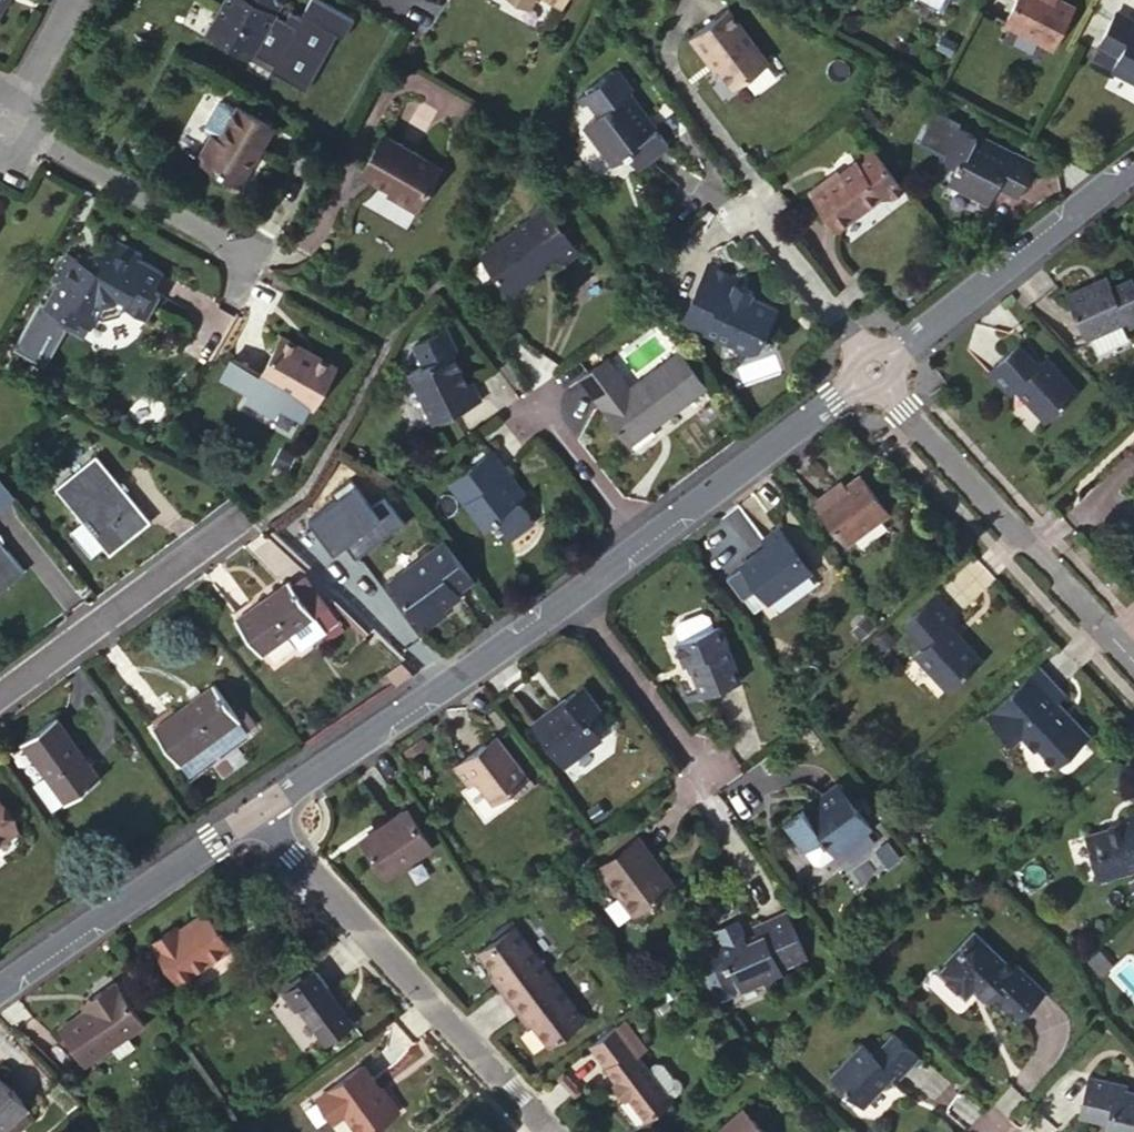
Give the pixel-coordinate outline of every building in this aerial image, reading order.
[(222,6),(217,4),(201,33),(247,58),(281,0),(225,0),(222,6)] [(937,8),(942,0),(922,0),(937,8)] [(999,18),(1047,44),(1069,1),(1067,0),(1009,0),(999,18)] [(686,36),(702,57),(706,54),(713,64),(729,86),(765,59),(726,6),(686,36)] [(1110,12),(1086,58),(1125,77),(1126,75),(1133,79),(1133,24),(1110,12)] [(927,45),(942,53),(949,38),(935,31),(927,45)] [(706,54),(702,57),(709,67),(713,64),(706,54)] [(624,152),(626,156),(631,151),(642,164),(667,145),(639,108),(636,110),(624,93),(629,90),(614,70),(581,95),(587,103),(596,115),(582,126),(595,143),(597,141),(615,164),(616,163),(613,160),(624,152)] [(1107,90),(1133,100),(1133,83),(1113,75),(1107,90)] [(587,103),(581,95),(574,101),(579,108),(587,103)] [(269,125),(232,105),(214,140),(207,135),(195,155),(196,162),(237,183),(269,125)] [(916,138),(939,149),(955,157),(952,163),(956,165),(949,178),(945,175),(944,176),(969,189),(970,186),(988,195),(994,182),(1014,193),(1029,163),(991,144),(992,142),(954,123),(956,119),(932,106),(916,138)] [(438,165),(379,132),(357,172),(395,193),(393,197),(414,208),(438,165)] [(955,157),(939,149),(936,155),(952,163),(955,157)] [(631,151),(626,156),(636,169),(642,164),(631,151)] [(821,185),(794,204),(819,238),(864,205),(876,207),(889,197),(859,157),(858,157),(861,161),(841,175),(839,172),(821,185)] [(818,180),(791,200),(794,204),(821,185),(818,180)] [(584,258),(545,207),(479,256),(506,293),(543,267),(544,268),(545,268),(544,266),(557,256),(562,264),(563,263),(560,259),(574,249),(582,259),(584,258)] [(80,262),(74,260),(63,253),(50,278),(54,280),(41,307),(61,316),(56,324),(78,336),(89,314),(100,320),(118,314),(123,306),(146,318),(159,294),(151,291),(161,271),(135,258),(138,253),(114,239),(108,249),(105,255),(80,262)] [(108,249),(74,260),(80,262),(105,255),(108,249)] [(705,263),(677,319),(743,353),(750,350),(771,311),(745,298),(747,292),(731,285),(735,278),(705,263)] [(1133,325),(1133,289),(1130,280),(1109,289),(1105,279),(1065,295),(1084,338),(1088,337),(1119,324),(1124,321),(1126,328),(1133,325)] [(1127,342),(1119,324),(1088,337),(1096,355),(1127,342)] [(264,325),(260,330),(294,348),(297,342),(264,325)] [(294,348),(260,330),(242,366),(291,394),(313,351),(297,342),(294,348)] [(448,334),(414,347),(422,368),(406,374),(426,426),(476,406),(469,388),(464,391),(451,358),(457,356),(448,334)] [(1042,421),(1075,391),(1045,359),(1037,366),(1018,344),(987,372),(1007,395),(1014,388),(1042,421)] [(705,383),(679,349),(672,354),(699,389),(705,383)] [(699,389),(672,354),(628,387),(605,357),(579,377),(628,442),(699,389)] [(492,479),(498,475),(482,453),(441,483),(458,507),(460,504),(480,531),(481,530),(479,527),(487,521),(488,524),(491,525),(493,522),(502,534),(522,519),(511,503),(492,479)] [(148,519),(96,457),(57,488),(110,550),(148,519)] [(516,499),(498,475),(492,479),(511,503),(516,499)] [(846,547),(889,515),(859,477),(832,498),(828,492),(813,503),(846,547)] [(522,519),(502,534),(505,539),(526,524),(522,519)] [(767,605),(810,574),(778,530),(762,541),(766,548),(740,567),(767,605)] [(452,590),(472,576),(445,538),(388,579),(422,627),(442,613),(439,607),(456,595),(452,590)] [(23,569),(0,540),(0,588),(23,569)] [(304,575),(290,585),(311,614),(324,632),(329,638),(342,628),(304,575)] [(311,614),(290,585),(287,582),(273,594),(276,598),(269,604),(265,598),(236,619),(262,653),(289,633),(311,614)] [(276,598),(273,594),(265,598),(269,604),(276,598)] [(905,626),(913,636),(925,649),(921,653),(915,658),(947,693),(982,660),(962,638),(958,640),(949,629),(957,621),(935,598),(905,626)] [(311,614),(289,633),(301,649),(324,632),(311,614)] [(672,632),(677,644),(711,630),(706,619),(699,617),(675,626),(672,632)] [(696,692),(699,699),(739,684),(716,628),(711,630),(677,644),(672,646),(681,669),(686,668),(696,692)] [(925,649),(913,636),(909,640),(921,653),(925,649)] [(1053,764),(1086,733),(1067,712),(1066,714),(1053,699),(1062,691),(1038,664),(987,710),(1008,733),(1013,728),(1031,748),(1035,745),(1053,764)] [(237,718),(236,716),(213,685),(199,696),(201,699),(193,705),(191,702),(155,729),(180,761),(216,735),(237,718)] [(533,728),(563,767),(598,741),(586,726),(590,724),(585,718),(598,709),(583,687),(548,713),(550,715),(533,728)] [(691,702),(699,699),(696,692),(688,695),(691,702)] [(245,710),(236,716),(237,718),(248,732),(257,725),(245,710)] [(248,732),(237,718),(216,735),(225,749),(248,732)] [(22,742),(46,775),(63,799),(65,801),(97,778),(54,719),(22,742)] [(216,735),(180,761),(191,775),(225,749),(216,735)] [(514,803),(532,789),(497,742),(453,774),(466,793),(475,785),(491,809),(509,796),(514,803)] [(63,799),(46,775),(34,782),(52,808),(63,799)] [(812,873),(834,858),(869,832),(836,787),(778,830),(808,870),(812,873)] [(1080,830),(1095,873),(1133,861),(1133,806),(1124,809),(1125,815),(1080,830)] [(0,808),(0,840),(15,829),(0,808)] [(391,877),(435,844),(409,810),(364,843),(391,877)] [(599,875),(603,881),(643,851),(639,846),(599,875)] [(635,923),(670,896),(651,871),(656,868),(643,851),(603,881),(635,923)] [(651,871),(670,896),(674,893),(656,868),(651,871)] [(203,914),(178,933),(173,937),(170,933),(151,945),(180,984),(228,947),(203,914)] [(689,972),(713,1005),(736,994),(756,984),(760,992),(779,982),(774,973),(799,960),(777,917),(746,933),(749,940),(739,945),(730,926),(708,937),(714,949),(691,960),(689,972)] [(499,989),(509,1002),(551,971),(517,927),(478,954),(495,976),(503,986),(499,989)] [(173,937),(178,933),(175,928),(170,933),(173,937)] [(983,991),(989,998),(1013,1020),(1042,989),(1016,964),(1011,968),(973,932),(936,971),(963,997),(970,989),(978,996),(983,991)] [(328,1041),(354,1020),(315,970),(286,993),(297,1009),(301,1005),(328,1041)] [(551,971),(509,1002),(520,1016),(525,1013),(533,1023),(548,1045),(586,1017),(551,971)] [(503,986),(495,976),(491,979),(499,989),(503,986)] [(89,1010),(64,1029),(88,1065),(114,1046),(129,1036),(145,1024),(118,983),(97,998),(100,1002),(89,1010)] [(984,1002),(989,998),(983,991),(978,996),(984,1002)] [(97,998),(86,1005),(89,1010),(100,1002),(97,998)] [(527,1028),(533,1023),(525,1013),(520,1016),(527,1028)] [(630,1057),(633,1061),(642,1054),(620,1026),(614,1030),(633,1055),(630,1057)] [(614,1030),(587,1051),(616,1090),(613,1093),(624,1107),(628,1104),(645,1127),(669,1109),(645,1077),(633,1061),(630,1057),(633,1055),(614,1030)] [(894,1081),(916,1060),(891,1034),(870,1056),(857,1043),(826,1076),(860,1109),(890,1077),(894,1081)] [(129,1036),(114,1046),(122,1058),(137,1047),(129,1036)] [(351,1113),(365,1131),(370,1131),(401,1109),(367,1063),(324,1094),(325,1095),(338,1112),(339,1113),(346,1108),(351,1113)] [(654,1071),(645,1077),(669,1109),(678,1101),(681,1097),(681,1091),(678,1086),(672,1085),(662,1071),(654,1071)] [(30,1109),(0,1075),(0,1131),(3,1131),(30,1109)] [(1121,1090),(1123,1083),(1089,1076),(1079,1117),(1107,1123),(1106,1131),(1133,1131),(1133,1093),(1121,1090)] [(338,1112),(325,1095),(308,1108),(321,1125),(338,1112)] [(343,1118),(351,1113),(346,1108),(339,1113),(343,1118)] [(739,1112),(717,1131),(757,1131),(739,1112)]
